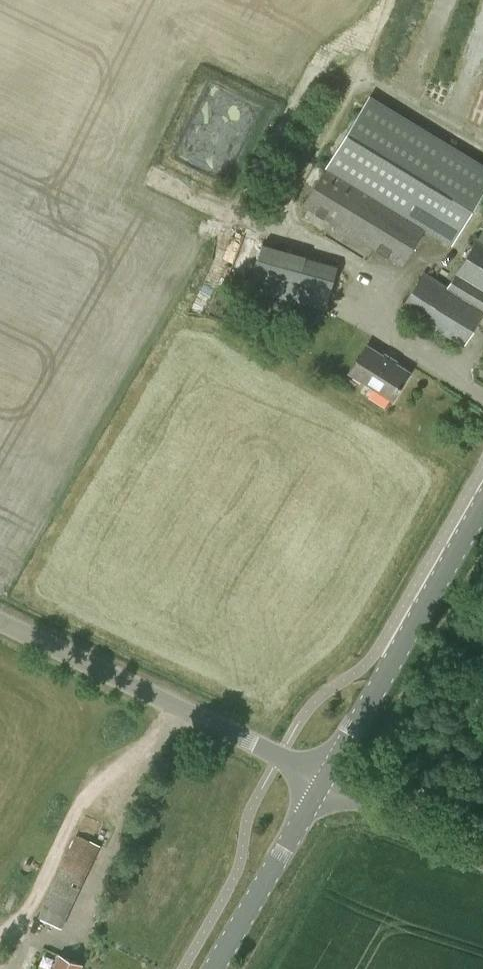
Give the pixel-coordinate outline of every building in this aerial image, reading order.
[(403,265),(426,230),(455,245),(482,196),(482,195),(482,164),(371,95),(303,204),(403,265)] [(479,234),(448,285),(424,270),(402,306),(466,346),(482,317),(482,237),(479,234)] [(339,265),(263,243),(252,288),(327,308),(339,265)] [(368,344),(351,371),(394,398),(411,371),(368,344)] [(69,852),(49,896),(72,907),(92,863),(69,852)] [(82,964),(60,954),(53,968),(80,968),(82,964)]
